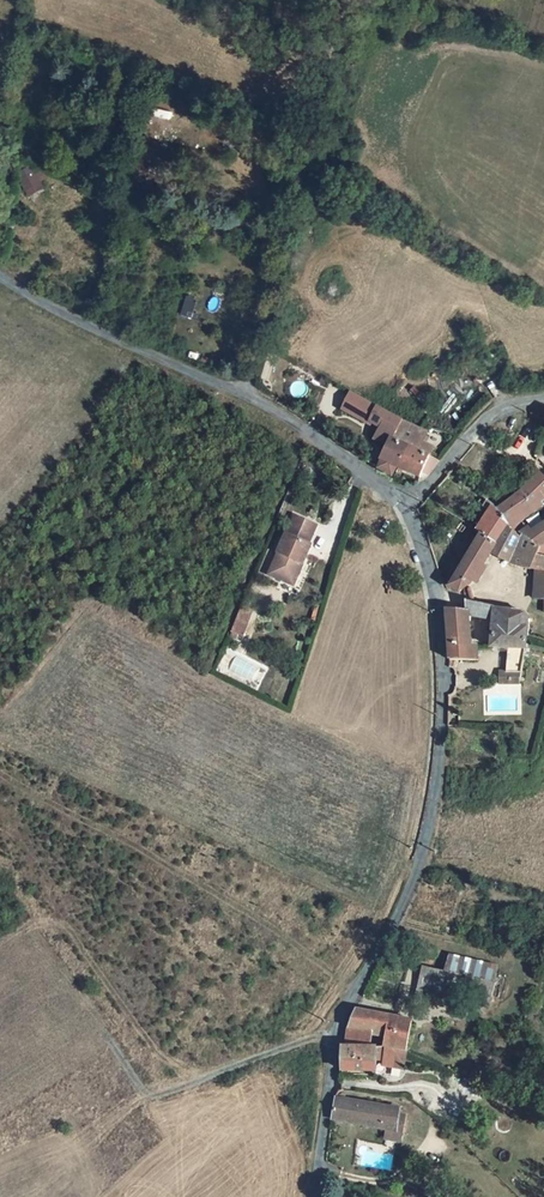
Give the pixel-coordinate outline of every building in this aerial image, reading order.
[(33,164),(17,170),(27,195),(43,189),(33,164)] [(424,431),(348,389),(338,408),(364,421),(366,419),(391,431),(376,464),(391,474),(393,470),(408,477),(416,474),(422,470),(432,447),(420,441),(424,431)] [(537,473),(496,508),(484,498),(480,505),(483,508),(472,529),(480,534),(450,587),(461,591),(468,582),(486,555),(539,569),(539,599),(543,599),(543,562),(537,559),(540,551),(521,537),(524,530),(517,525),(543,498),(543,481),(537,473)] [(324,540),(300,530),(284,570),(309,579),(324,540)] [(446,610),(448,661),(478,660),(478,651),(471,652),(471,619),(493,619),(494,651),(508,651),(507,671),(497,672),(497,685),(517,685),(525,640),(528,613),(464,603),(467,611),(446,610)] [(267,612),(256,607),(247,629),(258,633),(267,612)] [(493,984),(420,966),(418,974),(431,977),(429,988),(489,1000),(493,984)] [(423,987),(416,986),(412,1005),(417,1005),(423,987)] [(379,1049),(341,1045),(339,1068),(372,1071),(373,1059),(382,1060),(382,1067),(403,1069),(409,1020),(356,1011),(348,1028),(381,1035),(379,1049)] [(399,1109),(335,1098),(331,1119),(386,1128),(385,1137),(400,1139),(402,1125),(396,1124),(399,1109)]
